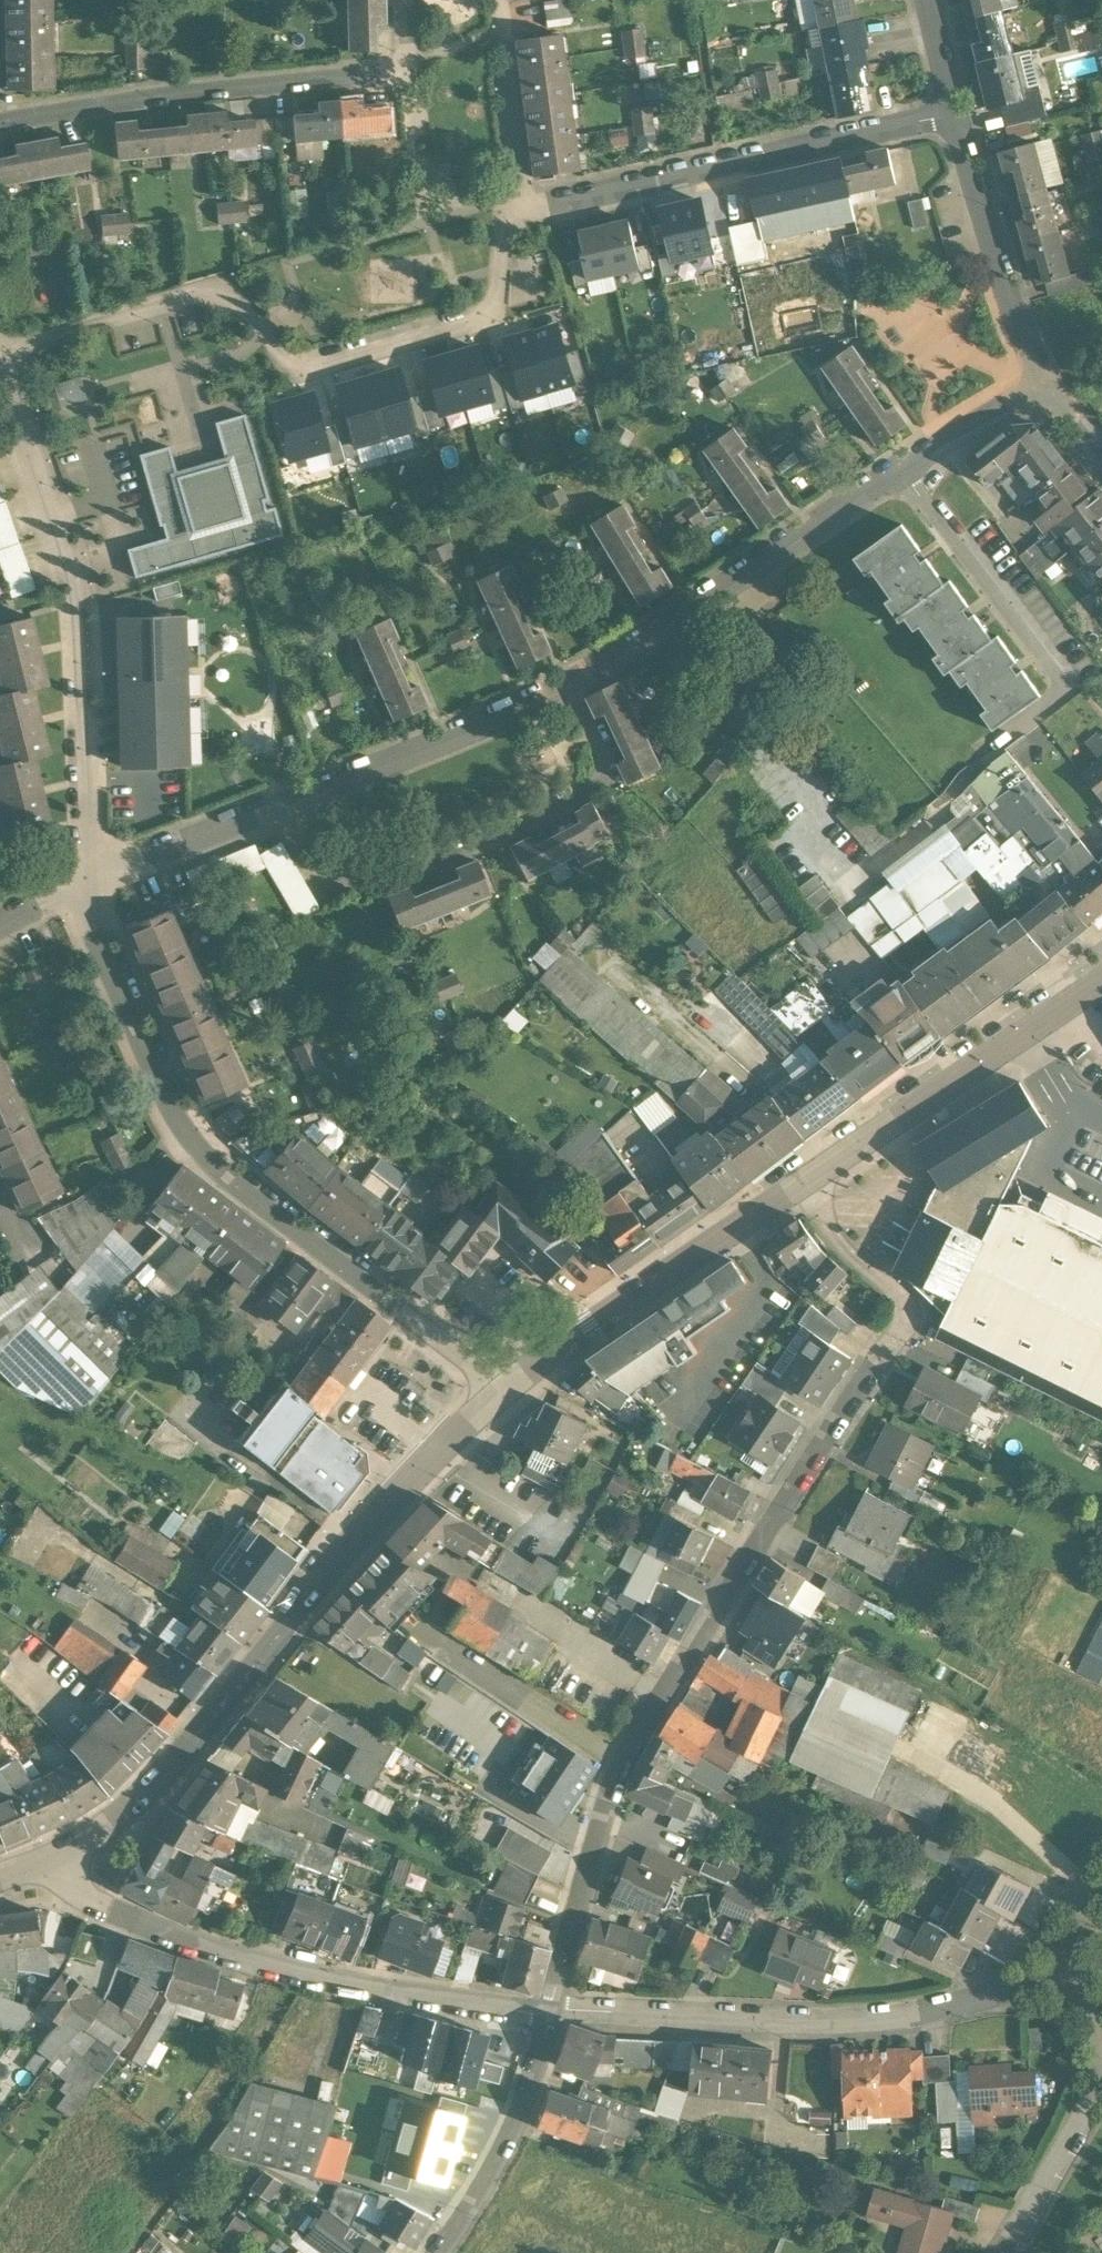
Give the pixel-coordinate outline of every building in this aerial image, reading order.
[(5,23),(50,22),(50,0),(5,0),(5,23)] [(287,0),(267,0),(267,15),(287,15),(287,0)] [(569,0),(544,4),(546,16),(571,12),(569,0)] [(821,29),(847,24),(843,0),(816,0),(821,29)] [(967,20),(977,18),(1002,11),(999,0),(962,0),(967,20)] [(383,6),(347,7),(349,53),(374,52),(373,26),(384,25),(383,6)] [(1002,11),(977,18),(984,43),(973,46),(978,64),(1013,55),(1002,11)] [(571,12),(546,16),(548,29),(573,25),(571,12)] [(1074,19),(1074,22),(1056,26),(1059,40),(1078,35),(1101,29),(1101,18),(1101,13),(1074,19)] [(50,22),(5,23),(6,91),(52,90),(50,22)] [(847,24),(821,29),(829,74),(865,67),(861,48),(852,50),(847,24)] [(641,31),(621,33),(624,60),(644,58),(641,31)] [(1078,35),(1059,40),(1063,54),(1081,49),(1078,35)] [(559,37),(515,43),(524,110),(568,104),(559,37)] [(145,44),(125,45),(126,72),(146,72),(145,44)] [(1013,55),(978,64),(983,84),(993,81),(1000,107),(1025,101),(1013,55)] [(865,67),(829,74),(838,119),(863,114),(859,89),(869,86),(865,67)] [(777,71),(757,74),(759,89),(779,85),(777,71)] [(779,85),(759,89),(761,102),(781,98),(779,85)] [(360,100),(338,102),(342,139),(389,134),(387,108),(361,111),(360,100)] [(338,102),(318,104),(319,115),(293,117),(295,143),(342,139),(338,102)] [(568,104),(524,110),(533,177),(577,172),(568,104)] [(651,108),(632,110),(635,137),(654,135),(651,108)] [(224,114),(205,116),(209,152),(254,147),(252,121),(225,124),(224,114)] [(187,128),(162,130),(165,156),(209,152),(205,116),(186,118),(187,128)] [(272,120),(258,122),(261,148),(275,147),(272,120)] [(1029,122),(1005,129),(1008,140),(1032,134),(1029,122)] [(162,130),(137,133),(134,123),(114,125),(118,161),(165,156),(162,130)] [(628,142),(626,128),(611,130),(613,144),(628,142)] [(1082,137),(1085,150),(1101,146),(1101,136),(1101,132),(1082,137)] [(58,149),(56,139),(35,143),(42,179),(88,170),(83,144),(58,149)] [(14,148),(16,158),(0,161),(0,187),(42,179),(35,143),(14,148)] [(1034,145),(999,154),(1004,174),(1014,172),(1021,196),(1046,189),(1034,145)] [(1085,150),(1088,163),(1101,160),(1101,146),(1085,150)] [(868,165),(843,170),(849,196),(895,185),(887,150),(866,154),(868,165)] [(819,177),(817,167),(795,171),(797,181),(798,181),(804,207),(849,196),(843,170),(843,171),(819,177)] [(797,181),(773,187),(771,177),(750,181),(758,217),(804,207),(798,181),(797,181)] [(1046,189),(1021,196),(1027,221),(1018,224),(1023,243),(1058,233),(1046,189)] [(353,192),(341,194),(342,213),(355,212),(353,192)] [(341,194),(327,195),(328,214),(342,213),(341,194)] [(699,201),(661,210),(670,253),(672,262),(711,253),(699,201)] [(921,202),(908,205),(914,230),(927,227),(921,202)] [(243,203),(230,204),(232,223),(245,222),(243,203)] [(230,204),(216,206),(218,225),(232,223),(230,204)] [(130,234),(127,214),(101,218),(103,237),(130,234)] [(629,222),(602,228),(613,275),(639,269),(635,249),(629,222)] [(613,275),(602,228),(576,234),(582,261),(582,260),(587,281),(613,275)] [(1058,233),(1023,243),(1028,262),(1038,258),(1044,283),(1048,282),(1070,278),(1069,275),(1058,233)] [(39,235),(26,237),(28,257),(41,255),(39,235)] [(648,246),(635,249),(639,269),(641,274),(653,272),(648,246)] [(859,248),(845,251),(850,270),(863,267),(859,248)] [(672,262),(670,253),(657,256),(662,279),(676,276),(672,262)] [(582,260),(582,261),(570,263),(575,289),(588,287),(587,281),(582,260)] [(1070,278),(1048,282),(1052,296),(1088,286),(1084,271),(1069,275),(1070,278)] [(529,335),(546,393),(572,385),(573,385),(565,355),(557,327),(531,335),(529,335)] [(530,332),(503,340),(512,370),(520,400),(522,400),(546,393),(529,335),(531,335),(530,332)] [(476,348),(450,356),(465,408),(489,401),(491,401),(483,374),(476,348)] [(852,348),(822,369),(850,408),(870,394),(856,373),(865,366),(852,348)] [(578,351),(565,355),(573,385),(572,385),(575,394),(589,389),(578,351)] [(465,408),(450,356),(424,363),(431,388),(439,416),(441,415),(465,408)] [(498,369),(483,374),(491,401),(489,401),(492,412),(509,408),(499,374),(498,369)] [(367,379),(384,439),(413,430),(414,430),(405,400),(397,370),(367,379)] [(520,400),(512,370),(499,374),(509,408),(510,412),(524,408),(522,400),(520,400)] [(58,407),(86,399),(80,376),(52,384),(58,407)] [(367,379),(337,388),(345,418),(354,448),(355,447),(384,439),(367,379)] [(735,392),(727,380),(719,386),(727,398),(735,392)] [(719,386),(710,392),(719,404),(727,398),(719,386)] [(439,416),(431,388),(417,392),(418,397),(428,431),(444,427),(441,415),(439,416)] [(870,394),(850,408),(877,447),(907,426),(894,408),(885,415),(870,394)] [(312,396),(273,406),(289,462),(326,451),(327,451),(321,430),(312,396)] [(418,397),(405,400),(414,430),(413,430),(415,439),(429,435),(428,431),(418,397)] [(126,551),(134,579),(282,537),(274,508),(265,511),(262,502),(268,501),(244,415),(214,424),(225,465),(177,478),(168,447),(138,456),(158,527),(162,527),(165,540),(126,551)] [(354,448),(345,418),(332,421),(334,426),(344,460),(358,456),(355,447),(354,448)] [(812,422),(800,430),(806,438),(818,430),(812,422)] [(327,451),(326,451),(331,468),(345,464),(344,460),(334,426),(321,430),(327,451)] [(617,426),(610,438),(619,443),(626,431),(617,426)] [(1033,426),(1012,429),(967,463),(983,486),(991,480),(994,484),(999,480),(1019,507),(1035,495),(1068,470),(1071,467),(1047,436),(1043,439),(1033,426)] [(734,430),(704,452),(732,491),(754,475),(739,455),(747,448),(734,430)] [(818,430),(806,438),(811,447),(823,438),(818,430)] [(635,436),(626,431),(619,443),(627,448),(635,436)] [(1068,470),(1035,495),(1048,511),(1036,520),(1045,531),(1051,526),(1052,528),(1098,493),(1097,491),(1089,497),(1068,470)] [(768,495),(754,475),(732,491),(760,529),(789,508),(776,490),(768,495)] [(560,489),(551,494),(557,507),(566,503),(560,489)] [(0,493),(0,566),(12,599),(34,591),(0,493)] [(1052,528),(1059,537),(1045,548),(1057,563),(1070,552),(1101,527),(1101,498),(1098,493),(1052,528)] [(551,494),(542,498),(550,511),(557,507),(551,494)] [(695,503),(683,512),(689,520),(701,512),(695,503)] [(623,507),(592,526),(617,567),(639,553),(626,531),(635,526),(623,507)] [(701,512),(689,520),(694,529),(707,521),(701,512)] [(901,526),(854,560),(865,576),(871,572),(891,599),(885,603),(896,619),(902,615),(943,585),(901,526)] [(1070,552),(1087,574),(1091,571),(1101,584),(1101,527),(1070,552)] [(1039,542),(1019,557),(1036,579),(1057,563),(1045,548),(1039,542)] [(444,546),(435,550),(441,563),(450,559),(444,546)] [(435,550),(427,553),(431,567),(441,563),(435,550)] [(639,553),(617,567),(642,608),(672,589),(661,570),(652,575),(639,553)] [(508,567),(475,583),(495,626),(519,615),(508,592),(517,587),(508,567)] [(579,574),(567,581),(571,590),(584,583),(579,574)] [(991,642),(949,582),(943,585),(902,615),(913,631),(918,627),(939,656),(933,659),(944,675),(950,671),(991,642)] [(589,592),(584,583),(571,590),(576,599),(589,592)] [(332,594),(323,598),(329,612),(338,608),(332,594)] [(323,598),(314,602),(319,616),(329,612),(323,598)] [(519,615),(495,626),(515,669),(548,654),(539,634),(529,638),(519,615)] [(182,618),(117,620),(122,768),(187,766),(182,618)] [(387,620),(353,635),(372,678),(395,668),(386,645),(396,641),(387,620)] [(0,628),(0,684),(3,697),(31,690),(46,687),(29,621),(0,628)] [(458,631),(443,638),(448,647),(462,640),(458,631)] [(1038,697),(997,638),(991,642),(950,671),(961,687),(967,683),(986,711),(981,715),(993,731),(1038,697)] [(462,640),(448,647),(453,655),(466,650),(462,640)] [(395,668),(372,678),(392,722),(425,707),(416,687),(406,692),(395,668)] [(693,677),(682,688),(688,695),(701,687),(693,677)] [(620,683),(587,699),(594,715),(627,700),(620,683)] [(335,684),(322,689),(326,698),(340,693),(335,684)] [(701,687),(688,695),(695,703),(706,692),(701,687)] [(0,698),(0,749),(4,766),(34,759),(48,755),(31,690),(3,697),(0,698)] [(340,693),(326,698),(330,708),(344,702),(340,693)] [(627,700),(594,715),(596,719),(605,715),(616,738),(640,726),(627,700)] [(661,769),(640,726),(616,738),(627,761),(618,765),(628,785),(661,769)] [(1091,750),(1101,763),(1083,777),(1101,802),(1101,741),(1091,750)] [(0,767),(0,807),(7,836),(50,825),(34,759),(4,766),(0,767)] [(728,770),(718,761),(711,768),(721,777),(728,770)] [(721,777),(711,768),(703,775),(714,785),(721,777)] [(1080,842),(1028,778),(988,805),(1017,842),(1035,827),(1062,857),(1080,842)] [(578,823),(555,835),(568,858),(610,836),(592,804),(573,815),(578,823)] [(555,835),(533,848),(528,838),(508,849),(526,881),(568,858),(555,835)] [(253,846),(184,873),(193,896),(263,869),(294,922),(317,908),(279,843),(258,856),(253,846)] [(642,863),(632,854),(619,869),(628,878),(642,863)] [(737,867),(775,923),(794,910),(756,854),(737,867)] [(1094,858),(1065,882),(1067,885),(1059,892),(1087,926),(1101,914),(1101,868),(1099,864),(1094,858)] [(458,880),(434,890),(444,914),(488,896),(474,863),(454,871),(458,880)] [(942,866),(858,925),(874,947),(914,918),(956,886),(942,866)] [(1059,892),(1046,877),(1028,892),(1040,906),(1020,923),(1049,958),(1087,926),(1059,892)] [(240,880),(223,888),(236,919),(253,911),(240,880)] [(1001,933),(962,881),(956,886),(914,918),(940,951),(913,971),(917,976),(903,987),(941,1037),(1030,972),(1049,958),(1020,923),(1017,919),(1001,933)] [(434,890),(411,899),(407,890),(386,898),(400,932),(444,914),(434,890)] [(838,908),(795,939),(813,958),(823,951),(824,951),(846,935),(855,928),(838,908)] [(206,1000),(168,912),(126,930),(164,1017),(206,1000)] [(563,931),(549,947),(560,956),(573,942),(563,931)] [(289,992),(275,961),(258,969),(271,1000),(289,992)] [(40,967),(23,975),(37,1006),(54,997),(40,967)] [(803,1044),(733,974),(716,991),(767,1042),(766,1042),(786,1062),(803,1044)] [(454,975),(438,981),(446,1001),(462,994),(454,975)] [(438,981),(423,988),(431,1007),(446,1001),(438,981)] [(899,982),(888,990),(882,983),(851,1005),(869,1026),(871,1027),(871,1028),(902,1065),(906,1062),(906,1063),(925,1049),(925,1048),(941,1037),(903,987),(899,982)] [(244,1086),(206,1000),(164,1017),(202,1104),(244,1086)] [(707,1072),(644,1018),(617,1051),(712,1132),(715,1135),(718,1139),(741,1122),(697,1083),(707,1072)] [(869,1026),(850,1040),(849,1038),(831,1051),(832,1053),(821,1062),(822,1063),(858,1099),(902,1065),(871,1028),(871,1027),(869,1026)] [(311,1042),(293,1050),(308,1082),(326,1074),(311,1042)] [(822,1063),(798,1081),(796,1079),(785,1087),(786,1089),(775,1098),(804,1139),(858,1099),(822,1063)] [(0,1066),(0,1117),(19,1108),(0,1066)] [(1020,1083),(915,1148),(937,1183),(1009,1186),(1035,1135),(1047,1128),(1020,1083)] [(658,1096),(636,1113),(653,1134),(675,1118),(658,1096)] [(774,1097),(741,1122),(718,1139),(749,1180),(804,1139),(775,1098),(774,1097)] [(0,1117),(0,1172),(19,1213),(60,1193),(19,1108),(0,1117)] [(615,1122),(561,1172),(591,1194),(639,1149),(615,1122)] [(265,1129),(229,1141),(240,1150),(269,1141),(265,1129)] [(715,1135),(712,1132),(672,1160),(683,1175),(705,1204),(731,1185),(737,1190),(749,1180),(718,1139),(715,1135)] [(294,1133),(279,1151),(269,1141),(240,1150),(305,1208),(335,1169),(294,1133)] [(119,1135),(100,1144),(114,1173),(132,1164),(119,1135)] [(236,1211),(181,1169),(145,1216),(167,1233),(186,1247),(200,1258),(202,1256),(236,1211)] [(358,1187),(335,1169),(305,1208),(355,1245),(384,1206),(395,1191),(370,1172),(358,1187)] [(683,1175),(651,1199),(637,1180),(619,1194),(633,1210),(659,1247),(695,1222),(710,1211),(705,1204),(683,1175)] [(74,1201),(37,1219),(74,1274),(112,1229),(116,1225),(106,1211),(123,1199),(108,1178),(74,1201)] [(1000,1205),(1009,1186),(937,1183),(938,1184),(894,1272),(903,1276),(946,1317),(936,1337),(936,1336),(935,1339),(1101,1421),(1101,1244),(1100,1243),(1079,1233),(1086,1217),(1047,1198),(1043,1206),(1022,1195),(1017,1205),(1000,1205)] [(566,1236),(493,1185),(473,1215),(497,1231),(548,1282),(577,1251),(562,1240),(566,1236)] [(1049,1192),(1047,1198),(1086,1217),(1079,1233),(1100,1243),(1101,1240),(1101,1218),(1049,1192)] [(604,1204),(591,1194),(580,1203),(594,1212),(604,1204)] [(659,1247),(633,1210),(619,1194),(604,1204),(594,1212),(606,1225),(626,1227),(628,1231),(611,1243),(600,1228),(591,1235),(619,1276),(659,1247)] [(460,1206),(448,1198),(438,1211),(451,1219),(460,1206)] [(406,1222),(384,1206),(355,1245),(426,1299),(453,1262),(431,1246),(403,1226),(406,1222)] [(473,1215),(460,1206),(451,1219),(431,1246),(453,1262),(465,1272),(497,1231),(473,1215)] [(282,1247),(246,1220),(236,1211),(202,1256),(235,1282),(248,1291),(282,1247)] [(799,1220),(769,1240),(787,1266),(805,1254),(809,1259),(821,1251),(799,1220)] [(74,1274),(63,1288),(92,1316),(145,1263),(140,1258),(112,1229),(74,1274)] [(186,1247),(167,1233),(140,1258),(145,1263),(147,1265),(155,1256),(158,1257),(167,1266),(186,1247)] [(145,1263),(92,1316),(129,1352),(170,1298),(188,1274),(200,1258),(186,1247),(167,1266),(158,1257),(155,1256),(147,1265),(145,1263)] [(847,1274),(821,1251),(809,1259),(817,1269),(806,1283),(825,1300),(847,1274)] [(342,1292),(296,1257),(261,1304),(294,1329),(312,1306),(324,1315),(342,1292)] [(731,1261),(586,1361),(603,1380),(604,1379),(615,1386),(633,1398),(637,1391),(676,1364),(678,1367),(697,1354),(688,1340),(730,1311),(722,1300),(746,1284),(731,1261)] [(188,1274),(170,1298),(184,1310),(203,1285),(188,1274)] [(0,1296),(0,1352),(43,1307),(23,1279),(0,1296)] [(235,1282),(219,1303),(232,1312),(248,1291),(235,1282)] [(0,1352),(0,1372),(16,1388),(79,1418),(129,1352),(92,1316),(63,1288),(43,1307),(0,1352)] [(388,1326),(342,1292),(324,1315),(314,1329),(322,1335),(333,1321),(337,1325),(286,1391),(312,1412),(319,1417),(388,1326)] [(840,1330),(811,1306),(799,1324),(813,1334),(830,1345),(840,1330)] [(857,1325),(836,1307),(827,1318),(840,1330),(848,1336),(857,1325)] [(255,1331),(232,1312),(215,1335),(237,1352),(255,1331)] [(830,1345),(813,1334),(798,1357),(834,1382),(850,1359),(830,1345)] [(834,1382),(798,1357),(782,1381),(790,1386),(819,1405),(834,1382)] [(991,1370),(968,1359),(962,1370),(986,1382),(991,1370)] [(603,1380),(586,1361),(568,1376),(591,1403),(615,1386),(604,1379),(603,1380)] [(782,1381),(757,1364),(749,1374),(783,1397),(790,1386),(782,1381)] [(979,1399),(926,1372),(907,1405),(961,1432),(979,1399)] [(783,1397),(749,1374),(742,1386),(759,1397),(775,1408),(783,1397)] [(351,1449),(310,1416),(312,1412),(286,1391),(278,1385),(256,1412),(238,1397),(230,1407),(248,1422),(235,1439),(330,1515),(361,1475),(342,1460),(351,1449)] [(775,1408),(759,1397),(732,1438),(770,1464),(780,1450),(784,1453),(794,1438),(789,1435),(798,1423),(775,1408)] [(586,1425),(548,1406),(541,1422),(534,1418),(532,1421),(534,1422),(530,1430),(522,1426),(515,1440),(535,1449),(529,1463),(561,1478),(586,1425)] [(193,1443),(162,1419),(139,1448),(178,1463),(193,1443)] [(931,1447),(889,1426),(869,1465),(912,1487),(931,1447)] [(561,1478),(529,1463),(522,1477),(559,1495),(566,1481),(561,1478)] [(717,1475),(701,1467),(696,1477),(712,1485),(717,1475)] [(750,1492),(717,1475),(712,1485),(703,1503),(736,1520),(750,1492)] [(911,1517),(865,1494),(846,1530),(838,1526),(827,1548),(881,1575),(911,1517)] [(474,1530),(427,1500),(392,1537),(399,1542),(394,1550),(409,1560),(415,1552),(424,1558),(440,1538),(461,1551),(474,1530)] [(702,1517),(675,1504),(668,1517),(678,1522),(678,1521),(695,1530),(702,1517)] [(304,1549),(258,1514),(244,1534),(260,1544),(248,1563),(277,1585),(304,1549)] [(695,1530),(678,1521),(678,1522),(668,1517),(652,1549),(662,1554),(659,1561),(666,1565),(685,1574),(691,1563),(699,1567),(700,1564),(698,1563),(711,1538),(695,1530)] [(507,1551),(474,1530),(461,1551),(495,1571),(497,1567),(498,1565),(494,1562),(496,1558),(501,1561),(507,1551)] [(244,1534),(216,1572),(234,1586),(262,1606),(277,1585),(248,1563),(260,1544),(244,1534)] [(175,1563),(129,1535),(114,1560),(160,1589),(164,1582),(175,1563)] [(841,1561),(818,1548),(808,1568),(828,1580),(830,1581),(841,1561)] [(404,1565),(380,1550),(343,1591),(373,1617),(386,1628),(430,1576),(404,1565)] [(531,1566),(507,1551),(501,1561),(496,1558),(494,1562),(498,1565),(497,1567),(543,1595),(559,1569),(536,1557),(531,1566)] [(659,1561),(644,1554),(617,1602),(652,1623),(656,1616),(648,1612),(651,1606),(645,1603),(666,1565),(659,1561)] [(803,1579),(771,1559),(753,1586),(766,1594),(786,1607),(803,1579)] [(135,1593),(91,1564),(74,1589),(90,1596),(107,1604),(122,1613),(135,1593)] [(216,1572),(213,1571),(203,1584),(207,1588),(190,1609),(198,1614),(206,1619),(237,1644),(238,1644),(265,1610),(265,1609),(266,1608),(262,1606),(249,1597),(234,1586),(216,1572)] [(521,1623),(446,1577),(444,1581),(439,1591),(460,1603),(446,1629),(453,1634),(527,1680),(548,1646),(518,1628),(521,1623)] [(830,1581),(828,1580),(819,1595),(840,1607),(849,1590),(830,1581)] [(74,1589),(64,1584),(58,1597),(84,1608),(90,1596),(74,1589)] [(373,1617),(343,1591),(307,1629),(380,1679),(390,1666),(359,1643),(365,1635),(360,1632),(373,1617)] [(678,1593),(666,1614),(652,1605),(651,1606),(648,1612),(656,1616),(652,1623),(671,1634),(680,1639),(700,1604),(678,1593)] [(753,1637),(781,1654),(805,1618),(786,1607),(766,1594),(743,1630),(753,1637)] [(617,1602),(607,1597),(601,1607),(630,1623),(619,1643),(652,1664),(671,1634),(652,1623),(617,1602)] [(828,1606),(816,1599),(806,1616),(819,1623),(828,1606)] [(188,1627),(156,1605),(142,1627),(150,1633),(173,1648),(188,1627)] [(237,1644),(206,1619),(198,1614),(188,1627),(173,1648),(213,1675),(237,1644)] [(115,1654),(72,1623),(55,1647),(97,1681),(115,1654)] [(150,1633),(142,1627),(139,1631),(146,1639),(150,1633)] [(173,1648),(150,1633),(146,1639),(172,1660),(162,1675),(192,1701),(213,1675),(173,1648)] [(772,1669),(781,1654),(753,1637),(744,1652),(772,1669)] [(407,1641),(398,1653),(414,1665),(423,1654),(407,1641)] [(145,1664),(121,1646),(115,1654),(97,1681),(107,1688),(120,1698),(145,1664)] [(752,1670),(723,1651),(717,1661),(746,1679),(749,1674),(752,1670)] [(717,1661),(710,1656),(697,1676),(734,1699),(746,1679),(717,1661)] [(406,1677),(390,1666),(380,1679),(397,1691),(406,1677)] [(791,1693),(749,1674),(746,1679),(734,1699),(750,1709),(751,1706),(751,1705),(755,1700),(782,1712),(791,1693)] [(328,1709),(277,1679),(246,1718),(258,1729),(287,1747),(291,1747),(307,1756),(325,1727),(319,1724),(328,1709)] [(823,1692),(797,1680),(782,1712),(763,1750),(870,1798),(908,1715),(828,1681),(823,1692)] [(145,1717),(121,1698),(120,1698),(107,1688),(91,1703),(104,1717),(70,1750),(77,1758),(77,1759),(106,1796),(166,1734),(145,1717)] [(782,1712),(755,1700),(751,1705),(751,1706),(750,1709),(732,1748),(713,1736),(700,1755),(700,1756),(728,1773),(740,1753),(758,1762),(763,1750),(782,1712)] [(177,1720),(156,1704),(145,1717),(166,1734),(177,1720)] [(353,1724),(328,1709),(319,1724),(325,1727),(345,1738),(353,1724)] [(715,1733),(676,1709),(659,1738),(696,1762),(700,1756),(700,1755),(713,1736),(715,1733)] [(307,1756),(291,1747),(287,1747),(258,1729),(246,1718),(243,1715),(221,1742),(238,1755),(247,1742),(282,1765),(268,1794),(298,1807),(321,1765),(307,1756)] [(392,1746),(353,1724),(345,1738),(358,1745),(341,1775),(370,1790),(392,1746)] [(659,1738),(655,1735),(650,1744),(676,1758),(672,1765),(690,1775),(689,1775),(719,1792),(728,1773),(700,1756),(696,1762),(659,1738)] [(593,1767),(549,1738),(534,1761),(530,1758),(522,1770),(526,1773),(511,1795),(555,1825),(565,1810),(570,1814),(583,1794),(577,1790),(593,1767)] [(676,1758),(650,1744),(636,1771),(659,1782),(663,1784),(672,1765),(676,1758)] [(758,1762),(740,1753),(728,1773),(746,1784),(758,1762)] [(891,1755),(870,1798),(932,1826),(949,1788),(891,1755)] [(77,1758),(45,1775),(71,1818),(106,1796),(77,1759),(77,1758)] [(206,1761),(197,1774),(167,1808),(205,1827),(247,1847),(272,1857),(281,1833),(267,1828),(266,1828),(248,1819),(263,1792),(206,1761)] [(659,1782),(636,1771),(624,1794),(673,1815),(698,1826),(698,1825),(701,1827),(711,1805),(696,1798),(694,1804),(657,1786),(659,1782)] [(887,1807),(816,1774),(812,1788),(881,1820),(887,1807)] [(71,1818),(45,1775),(12,1792),(15,1797),(19,1802),(34,1835),(71,1818)] [(0,1803),(0,1850),(34,1835),(19,1802),(15,1797),(0,1803)] [(205,1827),(167,1808),(152,1837),(172,1847),(190,1855),(205,1827)] [(698,1826),(673,1815),(667,1829),(692,1840),(698,1826)] [(371,1838),(345,1827),(336,1853),(360,1862),(371,1838)] [(550,1853),(507,1828),(492,1854),(507,1861),(536,1876),(550,1853)] [(893,1858),(902,1837),(890,1831),(890,1832),(881,1852),(893,1858)] [(332,1852),(281,1833),(272,1857),(327,1876),(334,1858),(330,1856),(332,1852)] [(172,1847),(152,1837),(140,1861),(159,1871),(172,1847)] [(685,1867),(648,1851),(641,1867),(671,1880),(671,1881),(678,1884),(685,1867)] [(212,1866),(196,1858),(184,1884),(200,1891),(212,1866)] [(140,1861),(137,1860),(119,1891),(153,1909),(170,1877),(159,1871),(140,1861)] [(536,1876),(507,1861),(493,1891),(524,1904),(537,1877),(536,1876)] [(737,1870),(721,1863),(714,1879),(730,1886),(737,1870)] [(1030,1888),(982,1863),(967,1891),(969,1892),(999,1912),(1000,1912),(999,1913),(1011,1921),(1030,1888)] [(233,1876),(212,1866),(200,1891),(222,1901),(233,1876)] [(641,1867),(639,1866),(636,1873),(623,1868),(612,1894),(657,1913),(671,1881),(671,1880),(641,1867)] [(184,1884),(170,1877),(153,1909),(188,1926),(197,1908),(193,1906),(200,1891),(184,1884)] [(759,1899),(731,1887),(720,1910),(747,1923),(754,1910),(759,1899)] [(965,1890),(943,1929),(972,1945),(979,1949),(999,1913),(999,1912),(969,1892),(967,1891),(965,1890)] [(330,1907),(298,1895),(284,1934),(315,1945),(330,1907)] [(522,1909),(485,1897),(478,1919),(476,1927),(513,1939),(522,1909)] [(772,1904),(759,1899),(754,1910),(767,1916),(772,1904)] [(364,1919),(330,1907),(315,1945),(350,1958),(364,1919)] [(34,1912),(10,1915),(16,1969),(33,1973),(33,1953),(25,1953),(24,1947),(38,1944),(34,1912)] [(470,1914),(465,1913),(462,1922),(471,1925),(476,1927),(478,1919),(469,1917),(470,1914)] [(0,1916),(0,1969),(16,1969),(10,1915),(0,1916)] [(422,1925),(398,1917),(391,1920),(378,1954),(395,1960),(394,1962),(426,1974),(438,1943),(423,1938),(425,1933),(422,1925)] [(650,1939),(589,1920),(576,1960),(638,1980),(643,1962),(650,1939)] [(928,1922),(914,1950),(957,1972),(972,1945),(943,1929),(937,1926),(928,1922)] [(476,1927),(471,1925),(465,1944),(509,1958),(501,1987),(537,1996),(548,1950),(545,1949),(521,1941),(513,1939),(476,1927)] [(549,1933),(527,1925),(521,1941),(545,1949),(549,1933)] [(677,1948),(650,1939),(643,1962),(652,1964),(650,1968),(687,1979),(691,1967),(693,1968),(697,1961),(708,1936),(687,1926),(677,1948)] [(835,1952),(780,1930),(762,1973),(793,1986),(796,1980),(819,1990),(835,1952)] [(909,1944),(882,1933),(876,1948),(902,1960),(909,1944)] [(735,1949),(708,1936),(697,1961),(724,1973),(735,1949)] [(175,1958),(127,1940),(117,1963),(143,1977),(119,2018),(134,2027),(137,2023),(175,1958)] [(463,1951),(453,1982),(470,1984),(479,1956),(463,1951)] [(64,1955),(43,1953),(33,1953),(33,1973),(41,1975),(51,1979),(56,1972),(64,1955)] [(218,1971),(175,1958),(137,2023),(156,2035),(170,2011),(171,1996),(233,2015),(241,1987),(216,1979),(218,1971)] [(112,1975),(99,1970),(94,1983),(92,1995),(101,2002),(112,1975)] [(63,1973),(40,2004),(64,2022),(52,2036),(49,2033),(37,2050),(50,2060),(63,2044),(78,2028),(85,2030),(95,2015),(95,2014),(100,2005),(101,2002),(92,1995),(63,1973)] [(85,2030),(78,2028),(63,2044),(50,2060),(47,2065),(72,2086),(55,2109),(69,2119),(116,2055),(118,2053),(134,2029),(134,2027),(119,2018),(100,2005),(95,2014),(95,2015),(85,2030)] [(380,2010),(364,2007),(355,2034),(372,2035),(380,2010)] [(449,2026),(413,2017),(404,2015),(396,2044),(404,2046),(399,2063),(414,2067),(413,2070),(434,2076),(449,2026)] [(156,2035),(137,2023),(134,2027),(134,2029),(118,2053),(139,2065),(156,2035)] [(449,2026),(434,2076),(473,2087),(476,2077),(480,2063),(488,2038),(449,2026)] [(598,2038),(568,2028),(555,2065),(585,2076),(597,2043),(599,2038),(598,2038)] [(651,2034),(600,2030),(598,2038),(599,2038),(597,2043),(617,2047),(656,2050),(657,2046),(656,2042),(652,2043),(651,2036),(651,2034)] [(669,2064),(680,2037),(651,2034),(651,2036),(652,2043),(656,2042),(657,2046),(656,2050),(617,2047),(597,2043),(585,2076),(612,2074),(615,2064),(649,2066),(669,2064)] [(771,2052),(694,2046),(689,2092),(766,2100),(771,2052)] [(843,2046),(831,2046),(832,2067),(844,2067),(843,2046)] [(50,2060),(37,2050),(24,2068),(38,2078),(47,2065),(50,2060)] [(308,2117),(241,2098),(227,2123),(207,2151),(313,2181),(335,2101),(333,2099),(341,2075),(347,2057),(326,2052),(308,2117)] [(908,2053),(886,2054),(887,2065),(877,2065),(877,2054),(863,2054),(848,2071),(844,2067),(844,2078),(845,2079),(842,2082),(843,2090),(845,2092),(846,2115),(868,2115),(868,2108),(888,2107),(889,2114),(910,2113),(908,2054),(908,2053)] [(922,2053),(908,2054),(909,2079),(922,2079),(921,2058),(923,2057),(922,2053)] [(923,2057),(921,2058),(922,2079),(923,2084),(950,2082),(949,2056),(923,2057)] [(501,2069),(480,2063),(476,2077),(497,2083),(501,2069)] [(844,2067),(832,2067),(832,2079),(844,2078),(844,2067)] [(997,2073),(997,2068),(970,2070),(974,2124),(991,2123),(990,2112),(992,2112),(992,2108),(1013,2107),(1014,2112),(1035,2111),(1034,2093),(1041,2092),(1040,2078),(1036,2074),(1013,2076),(1009,2072),(997,2073)] [(592,2105),(547,2090),(541,2109),(603,2130),(630,2140),(635,2125),(621,2120),(590,2109),(592,2105)] [(466,2106),(440,2098),(436,2110),(463,2118),(466,2106)] [(443,2183),(463,2118),(436,2110),(404,2101),(385,2166),(412,2174),(443,2183)] [(677,2121),(626,2104),(621,2120),(635,2125),(641,2127),(642,2123),(673,2134),(677,2121)] [(603,2130),(541,2109),(534,2127),(551,2133),(549,2139),(558,2142),(560,2136),(579,2142),(580,2138),(599,2145),(603,2130)] [(407,2192),(412,2174),(385,2166),(379,2184),(407,2192)] [(269,2197),(277,2179),(266,2175),(259,2193),(269,2197)] [(362,2195),(315,2182),(312,2191),(331,2195),(325,2211),(327,2213),(347,2227),(349,2228),(362,2195)] [(873,2192),(867,2215),(906,2227),(899,2252),(938,2252),(948,2216),(949,2213),(942,2211),(873,2192)] [(430,2218),(392,2201),(391,2204),(386,2202),(375,2199),(372,2207),(386,2210),(378,2228),(384,2232),(381,2238),(394,2246),(397,2239),(411,2247),(430,2218)] [(975,2207),(946,2199),(942,2211),(949,2213),(948,2216),(971,2222),(975,2207)] [(362,2239),(354,2249),(339,2238),(347,2227),(327,2213),(325,2211),(320,2208),(299,2236),(321,2252),(324,2252),(326,2251),(329,2252),(381,2252),(362,2239)]
